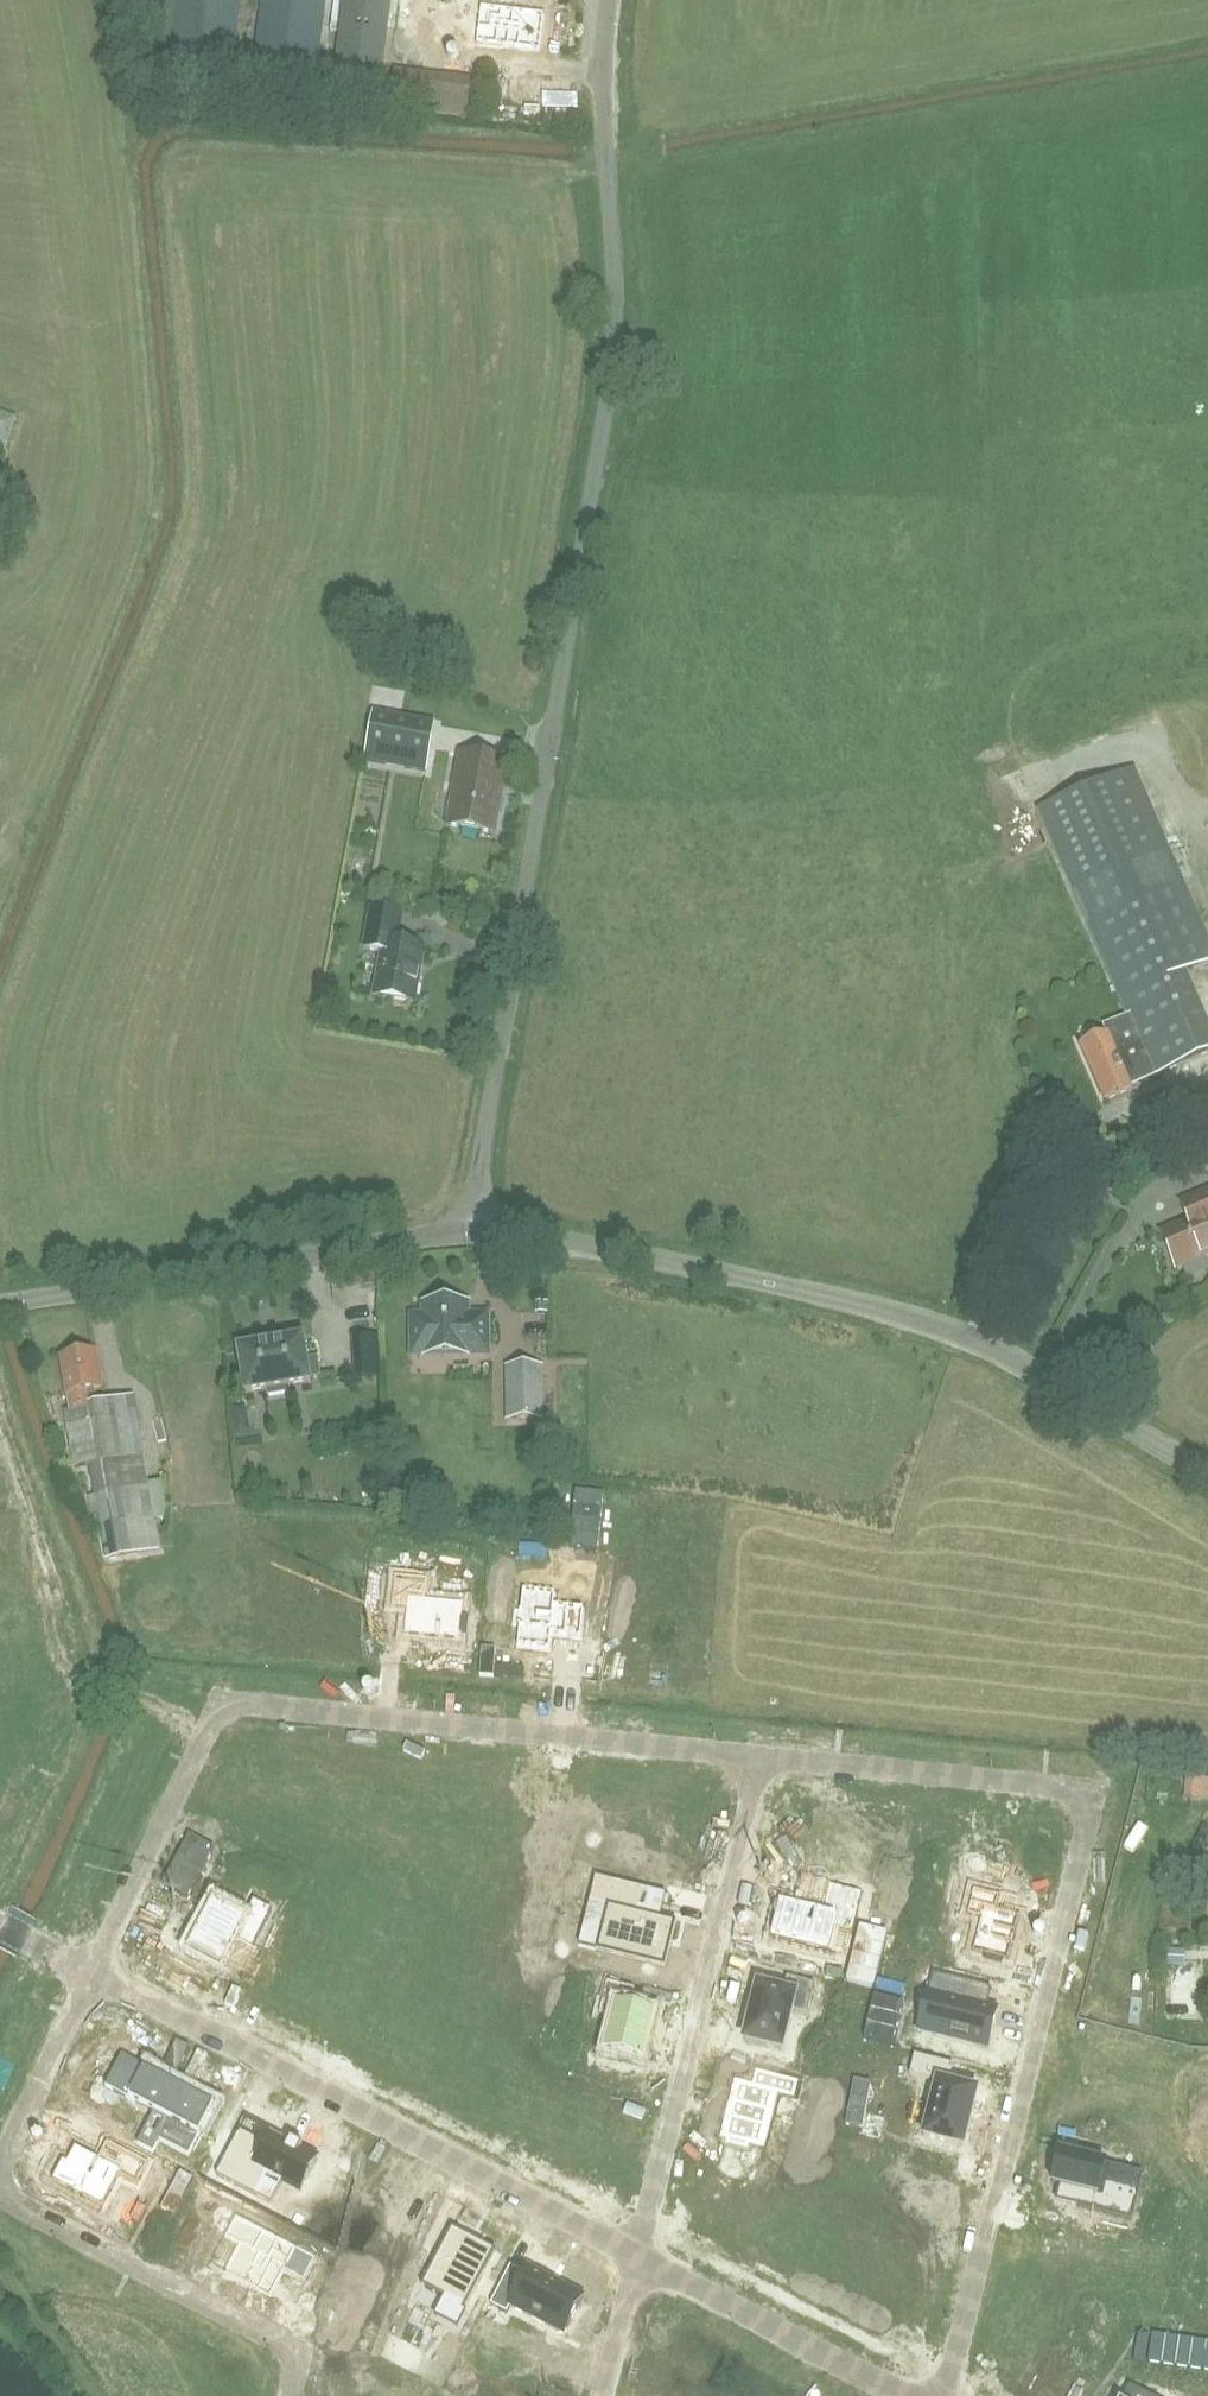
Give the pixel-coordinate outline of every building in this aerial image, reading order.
[(146,72),(231,82),(241,0),(154,0),(146,72)] [(316,93),(327,0),(264,0),(253,86),(316,93)] [(379,98),(391,0),(345,0),(334,93),(379,98)] [(470,0),(414,0),(414,32),(470,33),(470,0)] [(480,7),(478,31),(476,44),(541,52),(545,14),(480,6),(480,7)] [(395,71),(390,107),(467,116),(471,80),(395,71)] [(18,453),(28,418),(0,410),(0,448),(18,453)] [(384,681),(324,661),(305,719),(366,738),(384,681)] [(365,761),(386,765),(389,747),(408,751),(405,768),(426,772),(434,725),(374,715),(365,761)] [(494,833),(507,761),(459,753),(447,825),(494,833)] [(1207,1052),(1207,1027),(1184,972),(1207,962),(1207,942),(1168,850),(1169,849),(1135,769),(1038,811),(1072,891),(1073,891),(1127,1016),(1103,1026),(1107,1035),(1082,1046),(1105,1099),(1131,1088),(1129,1084),(1152,1074),(1152,1076),(1207,1052)] [(371,909),(370,913),(364,947),(382,951),(374,995),(414,1002),(424,946),(396,942),(401,914),(371,909)] [(1195,1099),(1207,1133),(1207,1094),(1195,1099)] [(1162,1232),(1177,1267),(1207,1254),(1207,1191),(1181,1203),(1189,1221),(1162,1232)] [(540,1264),(540,1272),(549,1272),(549,1264),(540,1264)] [(486,1316),(466,1316),(466,1305),(426,1306),(426,1317),(413,1317),(414,1349),(445,1349),(445,1354),(487,1353),(486,1316)] [(304,1339),(302,1339),(241,1349),(240,1349),(238,1349),(239,1351),(246,1393),(246,1395),(248,1394),(268,1391),(269,1396),(290,1393),(289,1387),(309,1384),(311,1384),(311,1382),(310,1382),(310,1379),(320,1377),(317,1360),(307,1361),(303,1341),(304,1340),(304,1339)] [(151,1517),(147,1490),(119,1494),(116,1479),(113,1462),(142,1457),(132,1398),(96,1404),(93,1391),(101,1389),(95,1353),(62,1358),(71,1412),(67,1413),(77,1467),(89,1465),(92,1481),(95,1497),(90,1498),(92,1512),(99,1511),(106,1561),(160,1553),(155,1522),(152,1522),(151,1517)] [(507,1420),(542,1419),(542,1367),(507,1367),(507,1420)] [(395,1577),(392,1609),(407,1610),(404,1636),(426,1639),(428,1639),(437,1640),(439,1640),(461,1642),(461,1637),(467,1638),(469,1618),(463,1618),(465,1604),(427,1600),(429,1581),(395,1577)] [(514,1609),(513,1626),(519,1627),(517,1647),(551,1651),(552,1636),(582,1639),(585,1608),(555,1605),(556,1592),(523,1589),(520,1610),(514,1609)] [(508,1772),(506,1794),(511,1794),(510,1804),(542,1807),(541,1821),(577,1824),(580,1791),(561,1789),(563,1773),(545,1771),(545,1770),(531,1769),(531,1770),(513,1768),(513,1773),(508,1772)] [(979,1855),(973,1880),(1001,1887),(1005,1874),(1030,1880),(1042,1831),(1038,1830),(1039,1825),(1022,1821),(1020,1826),(1008,1822),(998,1860),(979,1855)] [(665,1969),(677,1923),(638,1913),(644,1890),(596,1878),(590,1903),(607,1907),(596,1952),(665,1969)] [(780,1903),(771,1939),(829,1954),(835,1931),(853,1935),(863,1895),(831,1887),(824,1914),(780,1903)] [(998,1912),(1001,1897),(974,1890),(967,1917),(981,1921),(972,1954),(986,1957),(985,1962),(1002,1966),(1004,1962),(1009,1963),(1021,1917),(1017,1916),(998,1912)] [(194,1928),(181,1953),(206,1966),(208,1962),(221,1969),(236,1941),(253,1950),(273,1912),(254,1902),(246,1917),(214,1901),(199,1930),(194,1928)] [(458,1938),(451,1951),(464,1958),(471,1944),(458,1938)] [(903,1958),(906,1946),(890,1942),(887,1954),(903,1958)] [(933,1976),(928,1996),(942,1999),(933,2034),(988,2048),(997,2011),(965,2003),(970,1985),(933,1976)] [(759,1986),(745,2041),(782,2051),(792,2012),(808,2017),(815,1986),(788,1979),(784,1992),(759,1986)] [(636,1991),(608,1984),(600,2015),(614,2019),(606,2052),(619,2056),(618,2060),(636,2065),(637,2060),(642,2062),(654,2015),(631,2010),(636,1991)] [(855,1990),(850,2013),(866,2017),(871,1994),(855,1990)] [(875,1998),(864,2041),(893,2048),(904,2005),(875,1998)] [(118,2054),(102,2086),(166,2119),(156,2140),(185,2155),(212,2103),(118,2054)] [(915,2057),(910,2077),(938,2084),(925,2136),(924,2136),(924,2138),(926,2138),(962,2147),(964,2148),(965,2146),(964,2146),(969,2127),(973,2112),(972,2112),(977,2093),(978,2092),(976,2091),(950,2085),(954,2067),(915,2057)] [(728,2114),(723,2134),(728,2136),(727,2141),(748,2146),(749,2141),(762,2144),(776,2091),(794,2095),(798,2079),(757,2069),(753,2083),(737,2079),(732,2099),(730,2098),(729,2102),(732,2102),(729,2111),(727,2111),(726,2114),(728,2114)] [(1187,2110),(1184,2157),(1203,2159),(1203,2157),(1201,2157),(1203,2112),(1205,2112),(1206,2111),(1187,2110)] [(238,2135),(217,2177),(256,2197),(268,2175),(284,2183),(301,2192),(318,2158),(302,2150),(289,2144),(271,2134),(264,2148),(238,2135)] [(63,2162),(53,2182),(103,2208),(119,2178),(138,2188),(150,2165),(108,2143),(99,2160),(76,2148),(67,2164),(63,2162)] [(1060,2152),(1052,2184),(1082,2191),(1078,2207),(1132,2221),(1139,2193),(1106,2185),(1111,2165),(1060,2152)] [(358,2238),(354,2248),(380,2258),(372,2279),(398,2289),(421,2227),(406,2221),(411,2207),(374,2193),(357,2238),(358,2238)] [(804,2227),(815,2233),(819,2217),(811,2213),(804,2227)] [(239,2243),(224,2272),(257,2288),(256,2289),(270,2297),(279,2279),(284,2270),(304,2281),(317,2257),(296,2246),(297,2245),(236,2214),(234,2217),(235,2217),(226,2235),(239,2243)] [(453,2229),(422,2288),(444,2299),(446,2300),(445,2304),(464,2314),(465,2312),(486,2273),(485,2273),(495,2252),(477,2243),(475,2245),(469,2242),(471,2238),(453,2229)] [(523,2282),(508,2274),(491,2306),(508,2315),(511,2307),(565,2335),(585,2298),(529,2269),(526,2275),(523,2282)] [(367,2327),(361,2345),(378,2352),(385,2334),(367,2327)] [(397,2361),(404,2347),(391,2341),(384,2354),(397,2361)] [(493,2395),(523,2395),(525,2386),(497,2379),(493,2395)]
